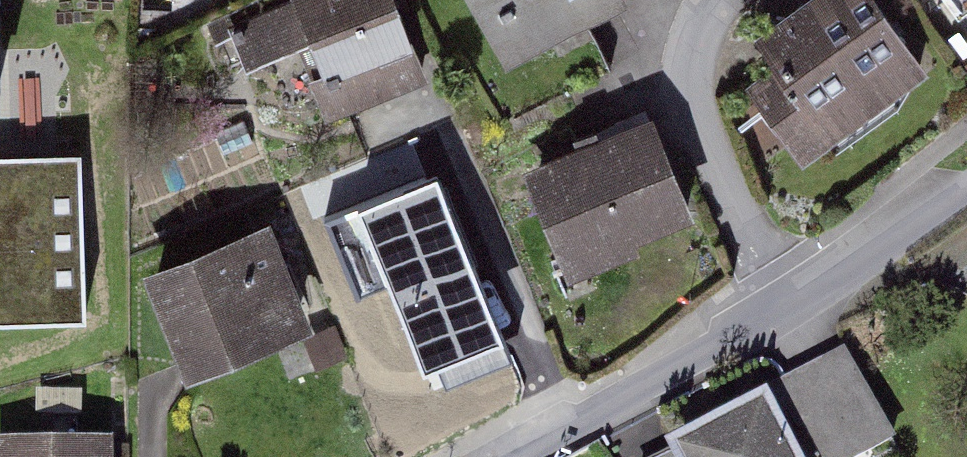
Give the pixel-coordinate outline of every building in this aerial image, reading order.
[(417,76),(389,0),(295,0),(239,21),(252,54),(313,31),(327,70),(315,74),(328,109),(417,76)] [(508,44),(587,0),(484,0),(508,44)] [(802,144),(917,65),(873,0),(827,0),(767,41),(782,63),(758,80),(802,144)] [(647,125),(536,172),(571,253),(682,207),(647,125)] [(86,312),(81,150),(0,152),(0,315),(86,312)] [(424,176),(324,220),(355,290),(455,246),(424,176)] [(296,315),(250,215),(140,265),(185,365),(296,315)] [(840,362),(660,456),(846,456),(881,439),(840,362)]
